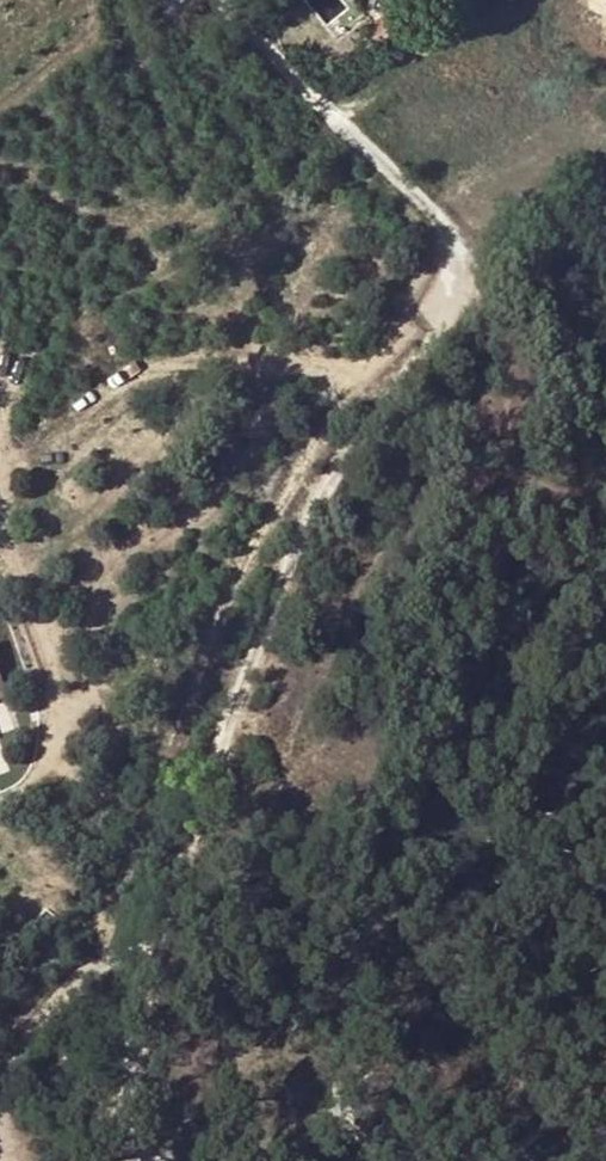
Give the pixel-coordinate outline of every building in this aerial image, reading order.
[(377,39),(393,30),(384,14),(369,24),(377,39)]
